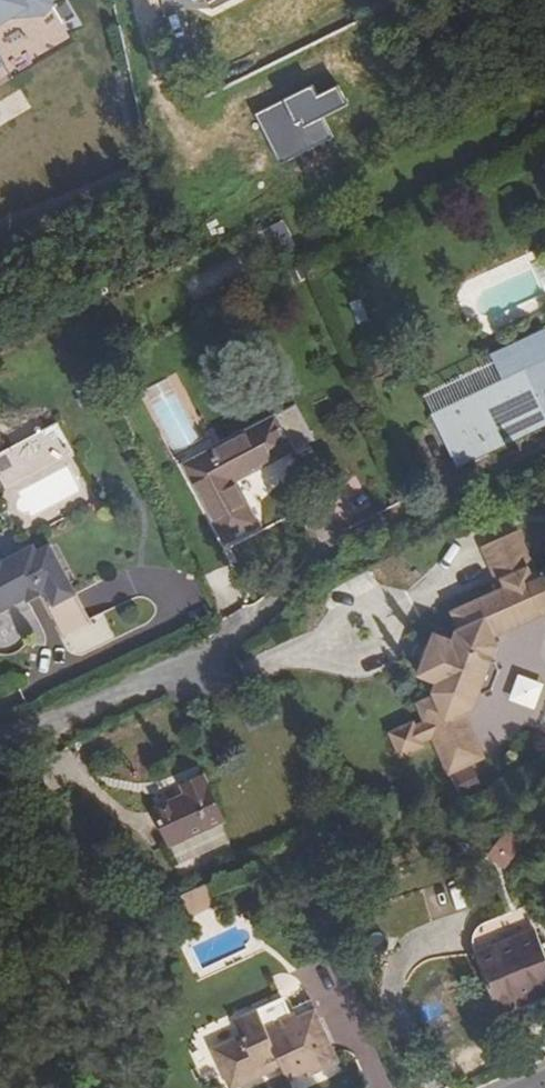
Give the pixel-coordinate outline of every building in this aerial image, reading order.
[(1,33),(69,12),(66,0),(0,0),(0,75),(13,72),(1,33)] [(247,116),(276,167),(329,137),(319,119),(340,107),(328,86),(308,97),(302,86),(247,116)] [(538,342),(506,358),(519,386),(452,418),(467,448),(482,441),(486,447),(537,421),(540,428),(544,426),(544,355),(538,342)] [(459,469),(540,428),(537,421),(486,447),(482,441),(467,448),(452,418),(519,386),(506,358),(424,398),(459,469)] [(215,455),(186,469),(219,542),(254,526),(232,478),(305,444),(291,413),(213,450),(215,455)] [(4,489),(77,464),(64,427),(0,449),(0,478),(4,489)] [(455,646),(436,638),(431,651),(434,654),(429,666),(425,667),(420,680),(439,687),(435,697),(436,700),(419,708),(427,727),(417,731),(415,727),(392,738),(403,761),(426,750),(424,747),(434,742),(451,778),(476,767),(455,721),(465,717),(475,712),(481,697),(485,698),(493,695),(500,675),(496,667),(492,665),(498,650),(494,641),(489,630),(534,610),(523,584),(532,580),(529,572),(534,570),(518,535),(482,551),(498,586),(504,584),(507,591),(453,616),(461,634),(459,635),(455,646)] [(47,599),(55,616),(78,606),(52,547),(39,553),(35,546),(5,561),(3,559),(0,558),(0,621),(29,608),(26,603),(38,598),(40,602),(47,599)] [(494,641),(544,617),(544,574),(532,580),(523,584),(534,610),(489,630),(494,641)] [(38,598),(26,603),(29,608),(31,612),(42,607),(40,602),(38,598)] [(431,653),(427,652),(422,664),(426,665),(425,667),(429,666),(434,654),(431,651),(431,653)] [(513,676),(505,702),(532,711),(540,685),(513,676)] [(465,717),(455,721),(476,767),(486,762),(465,717)] [(230,820),(210,774),(188,785),(193,795),(161,810),(177,844),(230,820)] [(524,847),(508,834),(491,855),(507,868),(524,847)] [(207,885),(197,890),(200,897),(211,892),(207,885)] [(197,890),(180,897),(188,915),(216,902),(211,892),(200,897),(197,890)] [(544,960),(544,949),(539,936),(481,963),(489,985),(544,960)] [(489,985),(505,1021),(525,1012),(522,1004),(541,995),(544,1004),(544,960),(489,985)] [(525,1012),(544,1004),(541,995),(522,1004),(525,1012)] [(332,1055),(313,1010),(295,1018),(293,1013),(288,1016),(280,998),(232,1020),(239,1035),(209,1049),(227,1087),(234,1087),(268,1072),(266,1068),(276,1062),(284,1077),(332,1055)] [(332,1055),(284,1077),(285,1080),(304,1072),(307,1076),(336,1062),(332,1055)]
